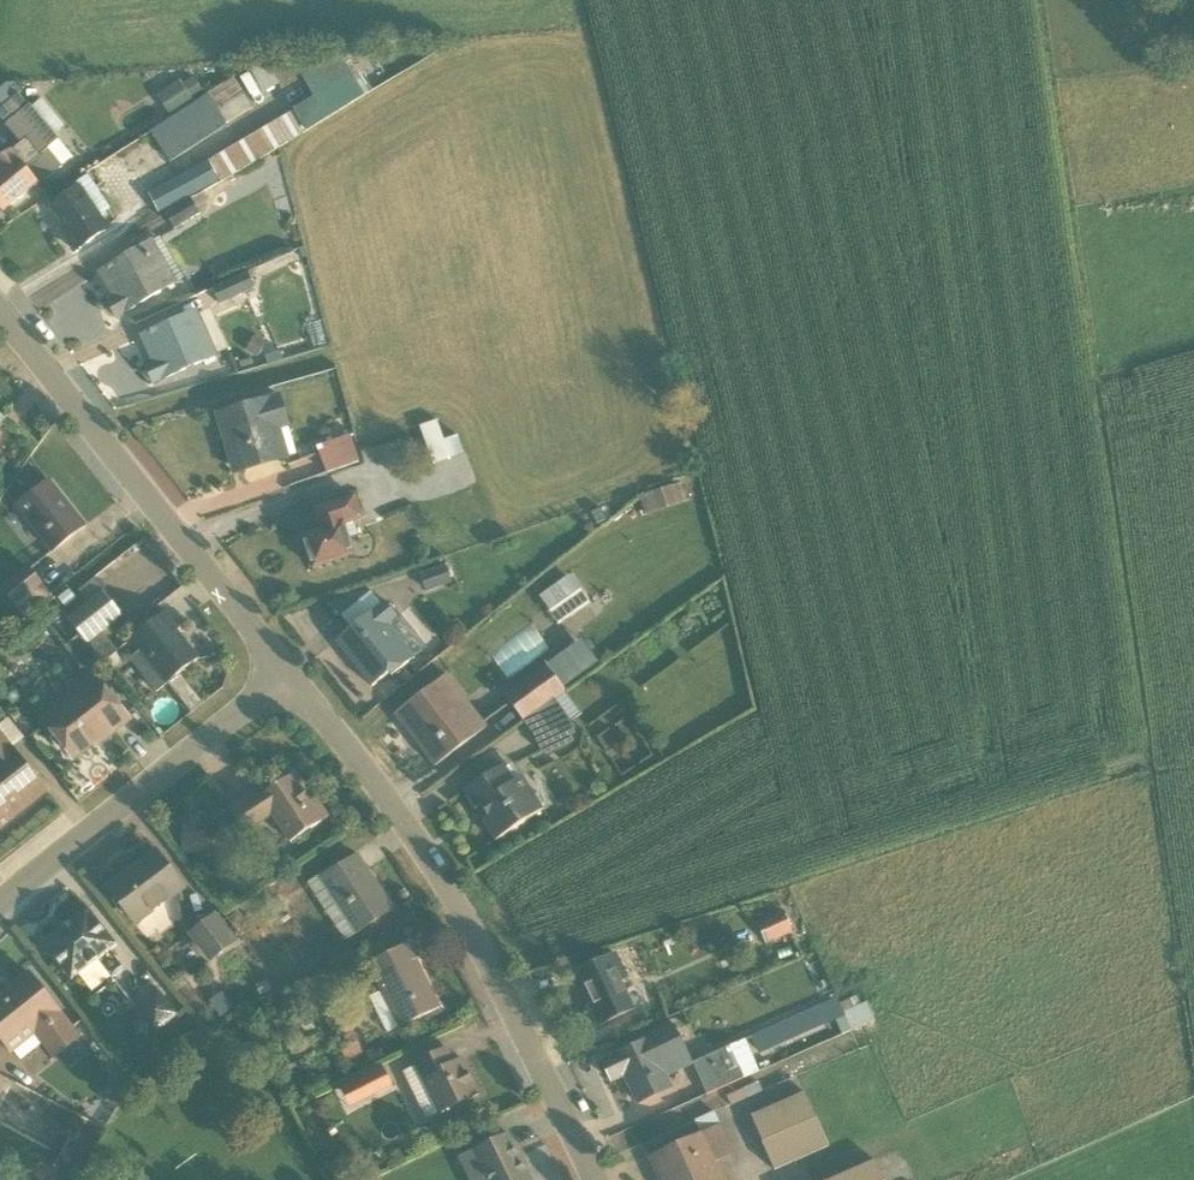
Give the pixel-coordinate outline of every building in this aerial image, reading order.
[(162,216),(369,93),(362,80),(366,78),(352,55),(342,61),(340,57),(302,79),(314,99),(150,196),(162,216)] [(266,63),(250,73),(263,95),(278,86),(281,90),(301,76),(292,61),(266,63)] [(193,101),(204,93),(194,77),(182,85),(179,81),(154,97),(169,119),(194,103),(193,101)] [(150,133),(169,162),(251,108),(232,79),(150,133)] [(21,92),(13,84),(6,85),(0,90),(0,119),(5,125),(4,126),(19,145),(0,160),(0,174),(0,210),(2,212),(36,185),(38,187),(73,158),(55,136),(65,128),(41,99),(29,109),(18,95),(21,92)] [(111,209),(88,176),(71,189),(74,193),(53,208),(62,221),(60,223),(67,233),(62,236),(74,253),(111,227),(103,215),(111,209)] [(175,230),(199,215),(195,208),(206,201),(202,193),(166,215),(175,230)] [(182,279),(158,239),(99,274),(114,298),(106,303),(116,319),(182,279)] [(253,290),(246,274),(211,289),(219,306),(253,290)] [(145,367),(153,385),(216,356),(215,354),(226,349),(209,311),(198,316),(196,311),(141,337),(153,364),(145,367)] [(289,429),(279,398),(217,416),(225,441),(228,441),(238,473),(289,458),(281,431),(289,429)] [(462,431),(447,436),(441,417),(422,423),(435,463),(468,452),(462,431)] [(349,437),(316,449),(326,474),(358,463),(349,437)] [(84,525),(49,482),(14,510),(50,553),(84,525)] [(679,484),(638,499),(644,516),(685,502),(679,484)] [(306,551),(313,569),(354,555),(349,540),(358,537),(353,523),(362,520),(354,496),(312,510),(320,533),(307,537),(311,549),(306,551)] [(599,508),(584,515),(592,529),(606,522),(599,508)] [(447,567),(418,576),(424,593),(452,583),(447,567)] [(29,569),(1,591),(21,618),(48,595),(41,586),(42,585),(29,569)] [(567,573),(536,595),(558,626),(589,605),(567,573)] [(101,634),(123,615),(95,580),(79,593),(88,605),(68,621),(79,638),(86,644),(101,634)] [(385,603),(336,642),(372,688),(410,658),(387,628),(398,620),(385,603)] [(164,613),(129,641),(166,686),(198,660),(176,632),(178,631),(164,613)] [(101,634),(86,644),(102,665),(115,653),(101,634)] [(65,649),(85,675),(37,713),(73,758),(126,717),(92,674),(102,665),(86,644),(79,638),(65,649)] [(508,700),(524,723),(565,695),(548,671),(508,700)] [(447,676),(394,715),(434,767),(486,728),(447,676)] [(565,695),(524,723),(551,761),(592,733),(565,695)] [(47,793),(0,734),(0,830),(47,793)] [(503,768),(463,792),(494,844),(546,812),(524,776),(512,783),(503,768)] [(289,844),(327,817),(314,799),(308,802),(290,775),(260,796),(256,790),(228,810),(246,837),(272,819),(289,844)] [(157,852),(109,890),(138,926),(186,888),(157,852)] [(394,911),(357,856),(316,883),(353,939),(394,911)] [(87,909),(42,945),(71,982),(78,977),(88,991),(108,976),(97,962),(116,946),(87,909)] [(782,913),(754,925),(764,946),(791,934),(782,913)] [(235,942),(214,914),(187,935),(208,962),(235,942)] [(418,958),(410,942),(367,965),(399,1026),(438,1006),(414,960),(418,958)] [(615,954),(577,973),(592,1005),(588,1007),(597,1027),(633,1010),(621,983),(628,980),(615,954)] [(29,975),(0,998),(0,1042),(11,1056),(33,1039),(53,1063),(89,1033),(79,1021),(72,1027),(29,975)] [(180,1016),(157,988),(132,1009),(155,1036),(180,1016)] [(838,1006),(835,1000),(752,1038),(760,1055),(833,1022),(841,1038),(874,1023),(864,1002),(858,1005),(855,998),(838,1006)] [(706,1096),(758,1072),(743,1040),(692,1064),(675,1028),(601,1063),(610,1083),(625,1076),(630,1085),(628,1086),(637,1105),(673,1089),(668,1078),(692,1066),(706,1096)] [(403,1072),(427,1120),(478,1095),(460,1061),(454,1064),(447,1050),(403,1072)] [(803,1092),(750,1116),(749,1116),(774,1171),(828,1147),(803,1092)] [(649,1158),(659,1179),(727,1179),(718,1162),(734,1155),(713,1112),(694,1121),(700,1134),(649,1158)] [(77,1146),(58,1136),(42,1163),(62,1174),(77,1146)] [(507,1136),(459,1159),(469,1179),(527,1179),(507,1136)] [(0,1158),(0,1172),(6,1175),(12,1164),(0,1158)] [(831,1179),(881,1179),(873,1162),(831,1179)]
